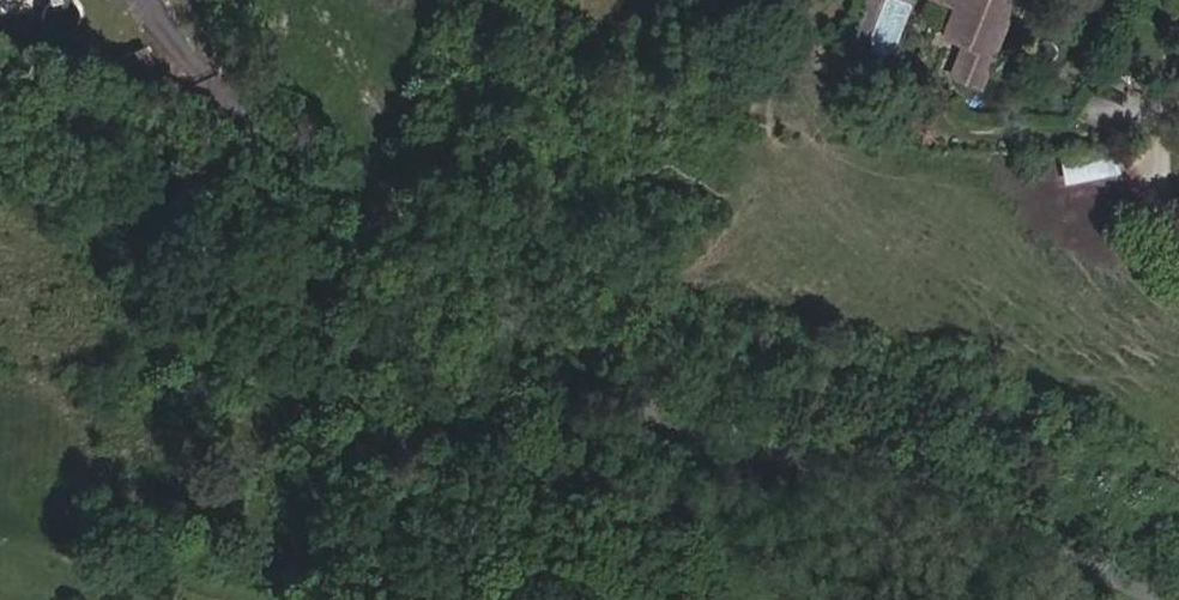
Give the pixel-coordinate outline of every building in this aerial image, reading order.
[(79,19),(78,12),(75,5),(68,0),(52,0),(48,2),(43,8),(41,15),(42,22),(45,29),(51,34),(58,36),(65,35),(72,32),(76,26),(79,19)] [(1026,0),(938,0),(955,7),(942,37),(963,45),(951,75),(980,87),(1008,19),(1016,22),(1026,0)] [(156,65),(146,45),(117,60),(128,80),(142,73),(156,65)] [(162,77),(156,65),(142,73),(148,84),(162,77)] [(1118,173),(1114,146),(1059,156),(1064,182),(1118,173)]
